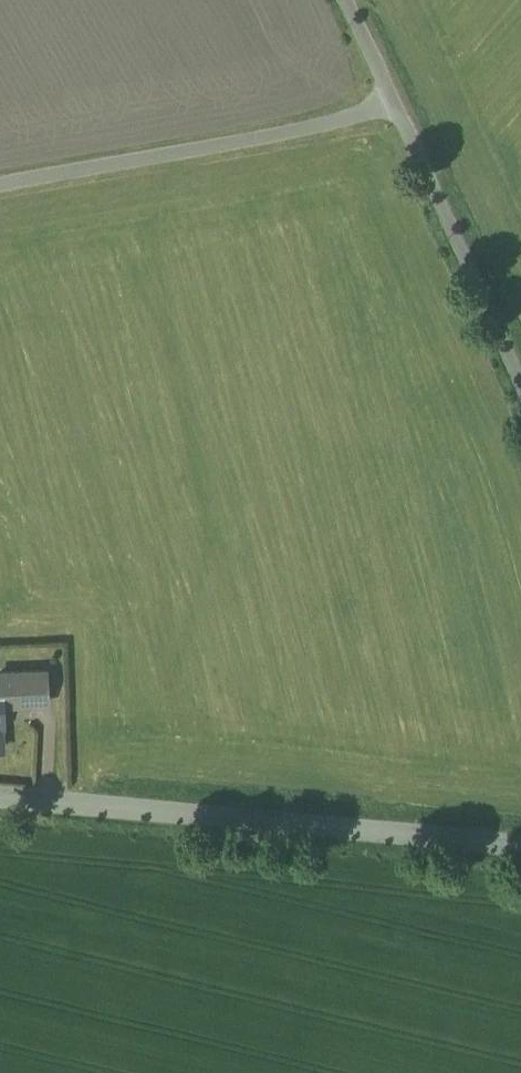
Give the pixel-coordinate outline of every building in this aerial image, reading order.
[(47,669),(1,671),(1,681),(3,681),(4,703),(48,701),(47,669)]
